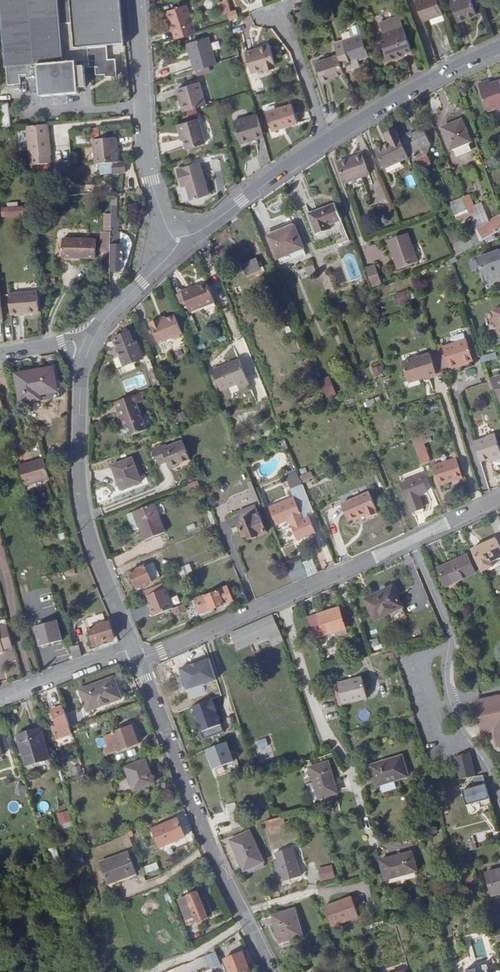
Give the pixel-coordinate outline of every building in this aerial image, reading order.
[(83,69),(76,69),(75,62),(88,61),(89,67),(91,67),(94,67),(94,75),(103,75),(103,77),(116,76),(114,59),(106,59),(106,46),(115,45),(124,45),(120,0),(0,0),(7,85),(19,84),(19,75),(26,75),(26,80),(37,80),(39,100),(77,97),(77,91),(85,91),(83,69)] [(200,7),(197,7),(195,0),(176,0),(183,22),(202,17),(200,7)] [(444,16),(439,0),(418,0),(415,1),(417,9),(422,23),(444,16)] [(458,22),(476,14),(472,5),(474,1),(470,0),(449,0),(458,22)] [(321,4),(327,23),(334,21),(328,2),(321,4)] [(235,11),(227,14),(229,21),(237,18),(235,11)] [(386,44),(392,61),(407,55),(406,53),(411,51),(403,28),(387,35),(389,43),(386,44)] [(192,56),(189,57),(193,71),(215,64),(207,37),(188,42),(192,56)] [(344,73),(353,71),(351,64),(358,61),(369,58),(362,38),(335,47),(338,54),(344,73)] [(385,63),(392,61),(386,44),(380,46),(385,63)] [(270,46),(247,53),(252,74),(276,67),(270,46)] [(252,74),(247,53),(240,55),(240,57),(246,76),(252,74)] [(338,54),(336,55),(342,74),(344,73),(338,54)] [(332,65),(336,76),(342,74),(336,55),(331,56),(332,58),(325,60),(327,67),(332,65)] [(327,78),(336,76),(332,65),(327,67),(325,60),(332,58),(331,56),(321,60),(327,78)] [(322,83),(328,82),(327,78),(321,60),(315,62),(322,83)] [(83,69),(89,67),(88,61),(75,62),(76,69),(83,69)] [(351,64),(353,71),(361,68),(358,61),(351,64)] [(217,71),(215,64),(193,71),(195,77),(217,71)] [(474,83),(483,112),(499,106),(499,78),(485,83),(484,80),(474,83)] [(176,90),(182,112),(205,105),(198,83),(176,90)] [(0,128),(10,127),(7,102),(0,103),(0,126),(0,128)] [(293,112),(266,120),(272,139),(299,131),(293,112)] [(197,118),(176,124),(183,149),(204,143),(197,118)] [(469,144),(461,122),(444,128),(452,150),(469,144)] [(45,139),(44,124),(25,126),(27,156),(49,155),(48,139),(45,139)] [(378,145),(385,164),(410,155),(409,152),(404,137),(400,127),(390,132),(393,140),(378,145)] [(409,152),(424,147),(431,144),(426,129),(404,137),(409,152)] [(257,133),(232,141),(238,161),(262,155),(257,133)] [(92,140),(94,164),(110,163),(115,163),(114,138),(92,140)] [(385,164),(378,145),(371,148),(378,167),(385,164)] [(412,160),(418,158),(427,154),(424,147),(409,152),(410,155),(412,160)] [(364,152),(340,161),(347,181),(372,172),(364,152)] [(418,158),(422,168),(431,165),(427,154),(418,158)] [(412,160),(416,170),(422,168),(418,158),(412,160)] [(110,163),(110,174),(123,173),(123,162),(115,163),(110,163)] [(197,163),(174,170),(179,187),(184,185),(188,201),(206,196),(197,163)] [(229,188),(231,191),(238,186),(235,183),(229,188)] [(466,195),(460,197),(467,216),(473,214),(471,207),(466,195)] [(333,203),(325,207),(331,223),(333,222),(336,220),(340,219),(333,203)] [(481,203),(471,207),(473,214),(467,216),(473,232),(489,224),(481,203)] [(318,229),(331,223),(325,207),(311,213),(318,229)] [(15,217),(15,209),(0,210),(0,218),(15,217)] [(499,233),(499,218),(489,224),(473,232),(474,234),(478,244),(480,243),(499,233)] [(293,222),(284,226),(286,229),(269,236),(278,258),(303,247),(293,222)] [(320,233),(333,228),(331,223),(318,229),(320,233)] [(268,232),(269,236),(286,229),(284,226),(268,232)] [(120,228),(111,229),(111,240),(120,240),(120,228)] [(409,232),(389,239),(398,268),(418,261),(409,232)] [(59,258),(94,259),(95,237),(60,236),(59,258)] [(111,240),(112,269),(121,269),(121,258),(124,258),(124,240),(120,240),(111,240)] [(480,258),(486,278),(493,276),(494,274),(499,272),(499,252),(480,258)] [(256,259),(243,265),(246,273),(260,268),(256,259)] [(375,262),(365,266),(372,285),(382,282),(375,262)] [(303,266),(304,276),(313,275),(312,265),(303,266)] [(344,269),(334,268),(332,282),(342,283),(344,269)] [(192,289),(191,286),(190,285),(183,288),(187,298),(191,307),(215,298),(208,282),(200,286),(192,289)] [(175,291),(179,301),(187,298),(183,288),(175,291)] [(411,288),(393,293),(396,304),(414,299),(411,288)] [(36,290),(8,292),(10,314),(38,312),(36,290)] [(160,321),(159,318),(149,322),(157,343),(170,338),(175,340),(180,338),(182,333),(175,315),(166,319),(160,321)] [(138,343),(134,344),(128,330),(118,334),(115,339),(119,350),(121,350),(123,356),(122,356),(125,363),(143,355),(138,343)] [(466,340),(443,348),(449,368),(462,364),(463,366),(473,363),(466,340)] [(436,351),(429,354),(436,373),(443,371),(436,351)] [(486,361),(496,357),(494,352),(484,355),(486,361)] [(436,373),(429,354),(402,363),(408,383),(436,373)] [(250,382),(241,359),(214,369),(222,388),(238,381),(240,386),(250,382)] [(382,364),(371,368),(374,375),(384,372),(382,364)] [(34,395),(40,394),(58,391),(55,369),(19,375),(23,403),(35,400),(34,395)] [(155,369),(150,371),(156,386),(161,384),(155,369)] [(326,378),(319,381),(326,397),(332,394),(326,378)] [(365,405),(380,403),(379,397),(364,400),(365,405)] [(139,399),(119,406),(122,415),(125,414),(131,433),(149,427),(139,399)] [(481,464),(490,461),(494,460),(495,463),(499,461),(499,448),(497,436),(485,440),(485,441),(475,444),(481,464)] [(421,437),(412,441),(421,464),(430,461),(421,437)] [(190,459),(183,440),(162,448),(160,445),(152,448),(159,465),(167,461),(170,467),(190,459)] [(49,478),(43,457),(19,465),(24,481),(25,485),(49,478)] [(140,481),(130,457),(112,464),(121,488),(140,481)] [(438,486),(447,484),(447,481),(462,477),(457,460),(433,467),(438,486)] [(300,475),(302,481),(313,478),(311,471),(300,475)] [(405,494),(413,516),(423,511),(417,496),(427,491),(421,476),(401,484),(405,494)] [(198,479),(188,482),(191,489),(201,485),(198,479)] [(301,516),(314,511),(303,485),(290,490),(293,498),(269,508),(277,526),(289,521),(296,541),(315,533),(309,519),(303,521),(301,516)] [(370,495),(341,506),(348,523),(365,516),(367,521),(376,517),(375,512),(376,512),(370,495)] [(137,510),(144,528),(148,538),(169,531),(158,502),(137,510)] [(239,512),(243,522),(239,524),(244,535),(248,534),(249,537),(266,531),(259,514),(258,514),(255,505),(239,512)] [(140,530),(144,528),(137,510),(131,513),(137,528),(140,530)] [(472,548),(483,573),(494,568),(495,570),(499,568),(499,545),(497,538),(472,548)] [(467,552),(453,559),(461,577),(476,569),(467,552)] [(286,566),(293,582),(317,573),(311,556),(286,566)] [(461,577),(453,559),(441,565),(450,582),(461,577)] [(146,565),(131,571),(137,586),(147,582),(146,580),(151,578),(146,565)] [(143,590),(145,595),(165,587),(163,582),(143,590)] [(377,590),(383,612),(391,609),(394,617),(407,611),(394,582),(377,590)] [(153,615),(173,607),(165,587),(145,595),(149,604),(130,611),(134,621),(152,614),(153,615)] [(366,595),(375,616),(383,612),(377,590),(366,595)] [(217,591),(195,600),(200,612),(211,608),(212,609),(223,605),(217,591)] [(186,609),(184,604),(174,608),(176,613),(186,609)] [(339,606),(309,617),(316,638),(347,627),(339,606)] [(114,637),(109,623),(106,624),(103,614),(86,619),(94,644),(114,637)] [(273,615),(231,632),(236,648),(268,635),(271,645),(281,641),(277,632),(280,631),(273,615)] [(62,639),(56,619),(34,625),(39,645),(62,639)] [(5,657),(5,656),(14,654),(9,634),(0,636),(0,659),(5,657)] [(378,637),(369,640),(372,650),(381,648),(378,637)] [(78,646),(70,649),(73,660),(81,657),(78,646)] [(181,667),(187,688),(217,678),(210,658),(200,661),(201,664),(192,666),(191,664),(181,667)] [(116,678),(82,688),(89,710),(122,699),(116,678)] [(341,683),(345,704),(368,699),(363,678),(341,683)] [(483,700),(484,702),(493,722),(499,738),(499,696),(483,700)] [(214,697),(192,705),(202,730),(209,727),(212,735),(226,730),(217,709),(218,708),(214,697)] [(493,722),(484,702),(479,703),(484,725),(493,722)] [(58,725),(70,721),(64,703),(51,708),(58,725)] [(51,755),(40,723),(18,731),(28,762),(51,755)] [(111,751),(139,742),(132,724),(108,733),(111,742),(108,743),(111,751)] [(209,727),(202,730),(205,738),(212,735),(209,727)] [(201,731),(194,733),(196,741),(204,739),(201,731)] [(144,741),(147,749),(160,745),(156,736),(144,741)] [(259,752),(269,748),(265,737),(254,741),(259,752)] [(226,740),(207,748),(214,767),(234,760),(226,740)] [(459,760),(465,779),(480,776),(474,755),(459,760)] [(400,756),(369,765),(375,784),(406,774),(400,756)] [(154,782),(145,759),(126,766),(134,789),(154,782)] [(330,762),(311,767),(320,797),(339,792),(330,762)] [(493,805),(485,776),(475,778),(478,787),(463,791),(468,806),(480,803),(482,809),(493,805)] [(237,803),(226,804),(229,829),(240,827),(237,803)] [(56,814),(60,825),(72,821),(68,810),(56,814)] [(271,817),(265,819),(267,826),(282,821),(279,814),(271,817)] [(185,837),(178,819),(153,829),(160,847),(185,837)] [(245,869),(263,861),(249,831),(231,840),(245,869)] [(289,845),(297,873),(301,872),(293,843),(289,845)] [(55,845),(48,847),(53,861),(59,859),(55,845)] [(281,877),(297,873),(289,845),(273,849),(281,877)] [(107,880),(117,877),(115,871),(125,868),(127,873),(134,871),(126,846),(98,855),(107,880)] [(381,862),(386,880),(417,872),(413,854),(381,862)] [(147,876),(159,871),(156,862),(143,867),(147,876)] [(486,870),(493,893),(499,891),(499,866),(486,870)] [(333,867),(323,869),(325,878),(336,875),(333,867)] [(115,871),(117,877),(127,873),(125,868),(115,871)] [(419,876),(417,872),(386,880),(387,884),(419,876)] [(207,914),(196,890),(178,898),(187,917),(195,913),(197,918),(207,914)] [(349,895),(322,905),(329,925),(356,915),(349,895)] [(297,909),(275,916),(283,940),(304,934),(297,909)] [(250,968),(243,950),(225,957),(231,971),(239,971),(250,968)] [(216,952),(205,955),(208,968),(220,965),(216,952)]
